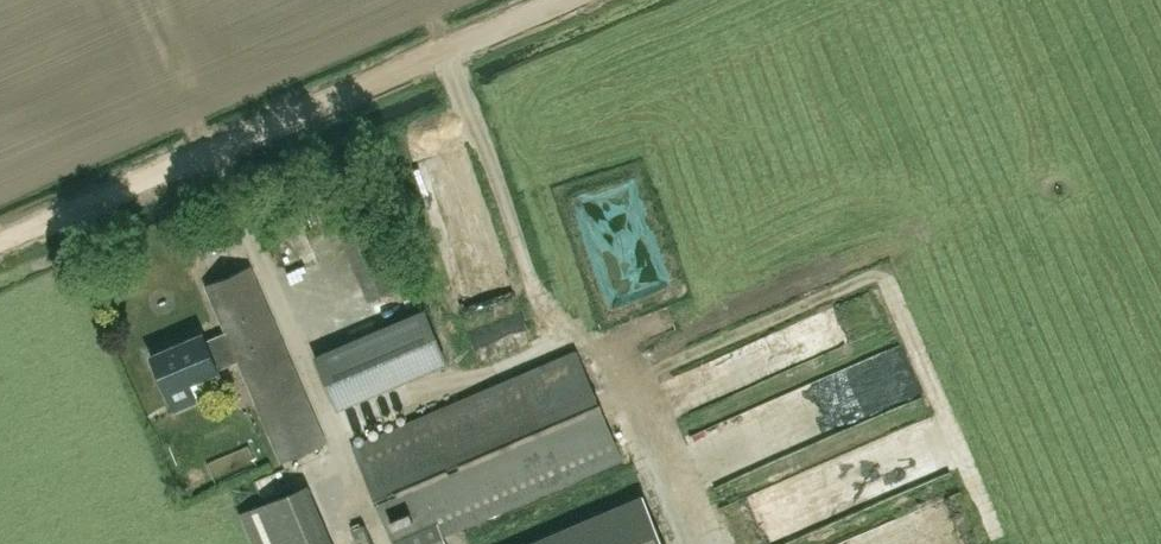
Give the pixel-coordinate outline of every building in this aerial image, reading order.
[(607,303),(669,283),(636,178),(624,182),(633,213),(597,224),(602,240),(588,244),(607,303)] [(368,298),(404,282),(375,212),(338,227),(368,298)] [(327,244),(327,232),(305,232),(305,245),(327,244)] [(251,265),(206,285),(226,332),(206,340),(203,333),(150,355),(173,409),(197,399),(190,382),(239,361),(282,463),(327,443),(251,265)] [(832,320),(845,346),(884,326),(870,300),(832,320)] [(338,408),(446,361),(424,310),(316,356),(338,408)] [(445,535),(623,460),(578,353),(354,447),(395,543),(449,543),(445,535)] [(354,409),(363,430),(385,421),(376,400),(354,409)] [(796,455),(790,430),(741,442),(747,467),(796,455)] [(243,514),(255,543),(315,543),(293,493),(243,514)] [(530,543),(663,543),(643,496),(530,543)] [(914,543),(965,543),(958,519),(911,533),(914,543)] [(359,543),(372,543),(364,524),(352,529),(359,543)] [(827,534),(825,528),(792,543),(808,543),(827,534)]
